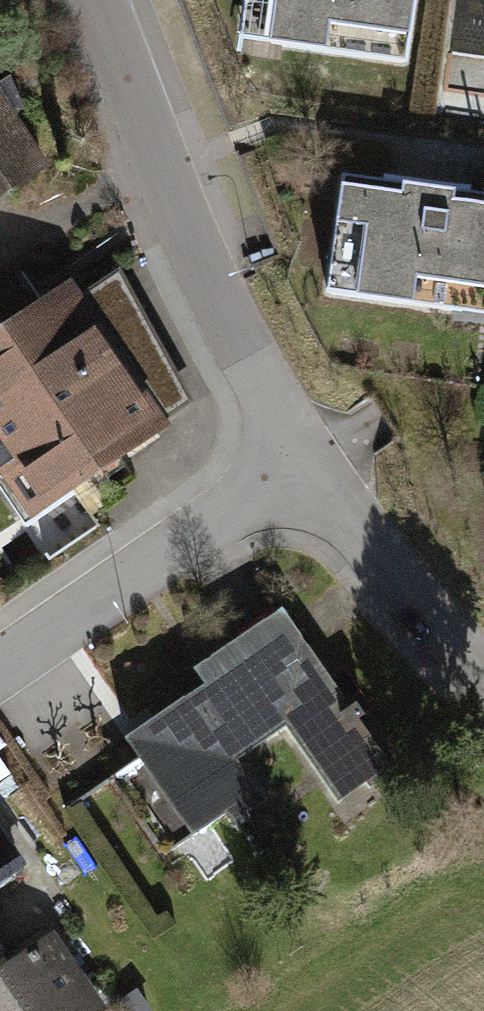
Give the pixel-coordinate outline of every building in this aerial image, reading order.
[(240,38),(406,61),(415,0),(246,0),(240,38)] [(43,167),(8,116),(21,107),(9,78),(0,84),(0,197),(43,167)] [(343,175),(326,291),(483,313),(483,195),(343,175)] [(69,288),(0,336),(0,435),(109,360),(89,331),(95,326),(69,288)] [(0,435),(0,461),(34,510),(155,426),(109,360),(0,435)] [(90,510),(115,493),(105,478),(80,496),(90,510)] [(204,683),(125,737),(138,757),(115,773),(169,852),(227,812),(236,826),(251,816),(242,804),(260,791),(237,758),(286,725),(334,794),(362,775),(370,786),(394,770),(358,719),(364,715),(355,703),(350,706),(282,608),(194,668),(204,683)] [(0,838),(0,875),(17,863),(0,838)] [(95,1010),(46,940),(0,972),(0,1010),(93,1010),(95,1010)]
